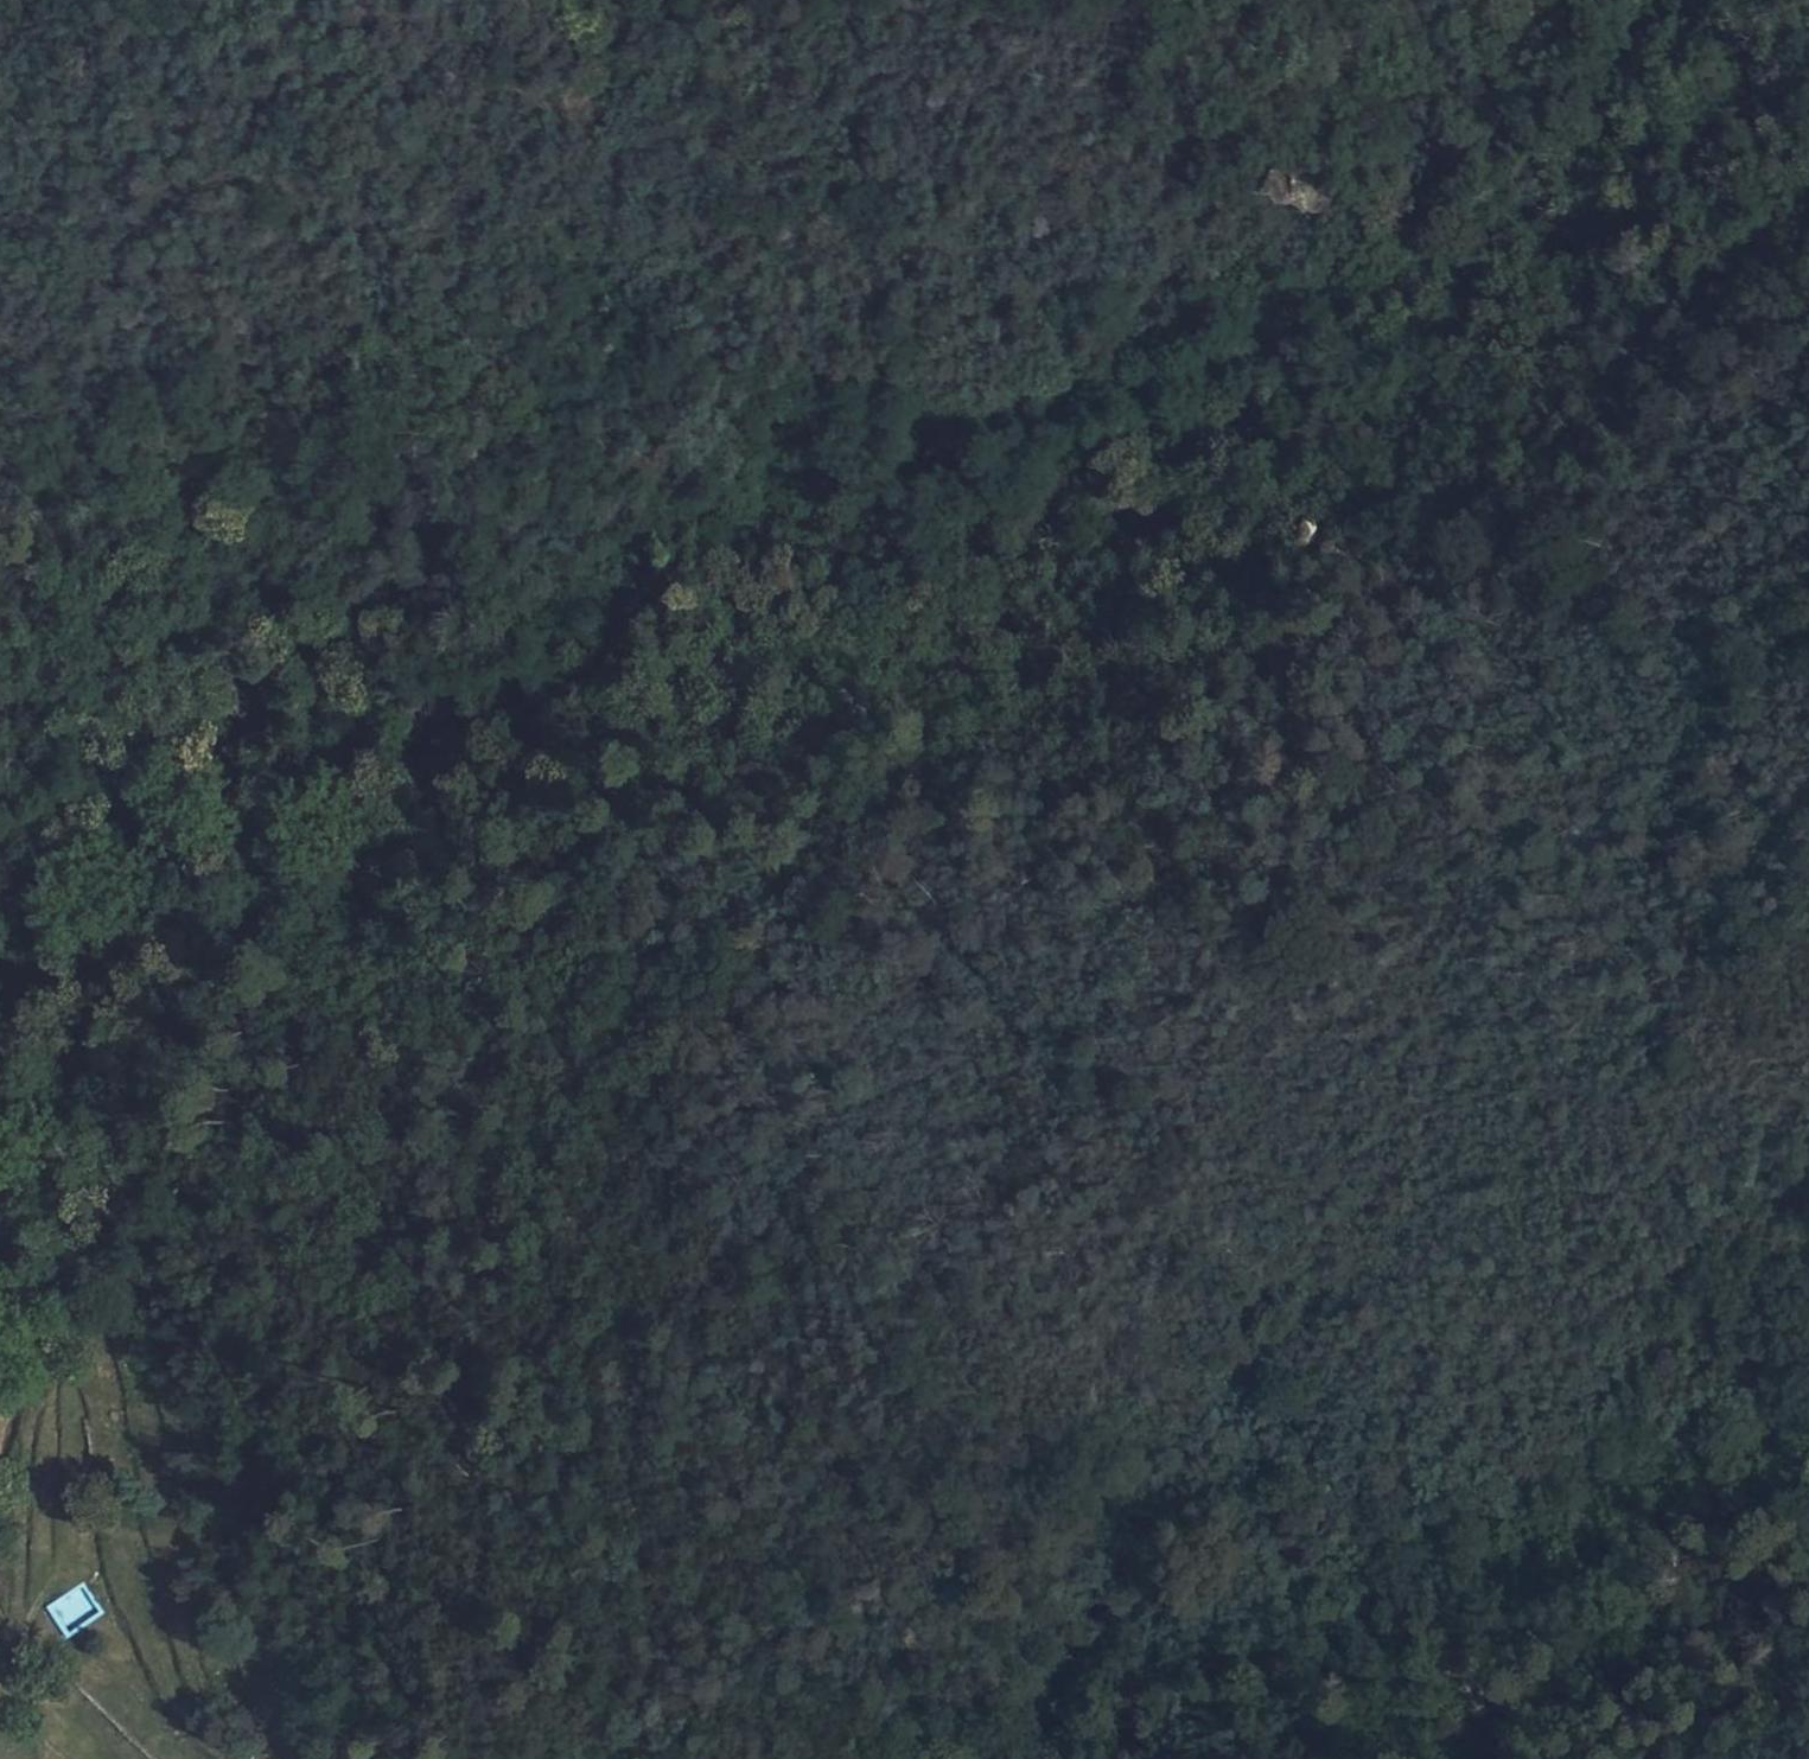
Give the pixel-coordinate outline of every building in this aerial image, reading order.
[(46,1603),(63,1636),(102,1616),(85,1583),(46,1603)]
